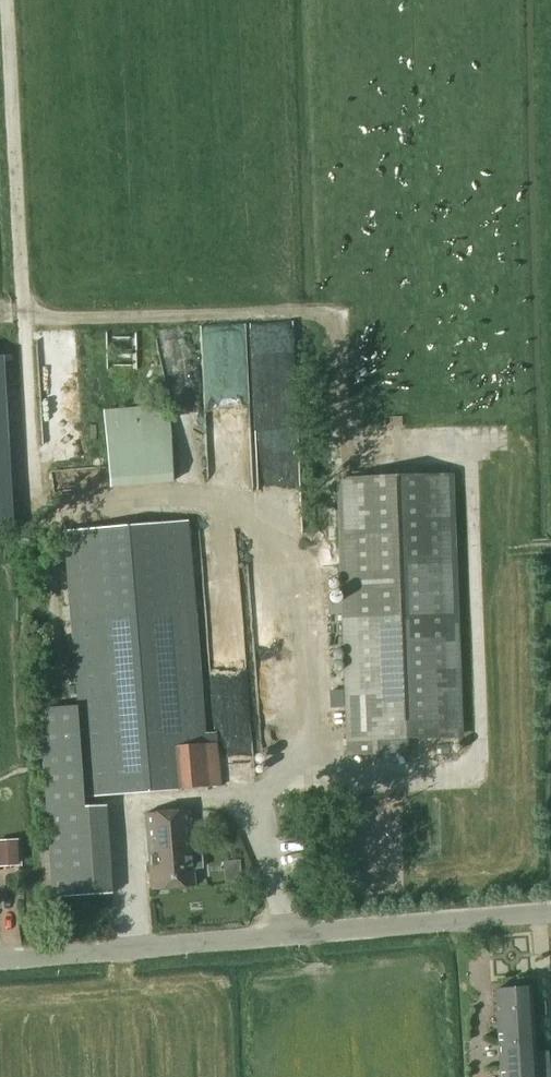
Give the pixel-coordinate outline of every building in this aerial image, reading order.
[(200,327),(205,482),(250,481),(245,325),(200,327)] [(104,411),(110,487),(174,482),(167,406),(104,411)] [(458,737),(448,475),(341,479),(349,676),(344,676),(347,755),(413,753),(413,738),(458,737)] [(41,707),(52,897),(112,894),(106,806),(92,806),(91,796),(208,787),(205,744),(204,744),(189,523),(64,531),(77,706),(41,707)] [(188,812),(145,815),(151,889),(195,886),(188,812)] [(0,841),(0,866),(18,865),(17,840),(0,841)] [(530,988),(496,991),(501,1076),(536,1076),(530,988)]
